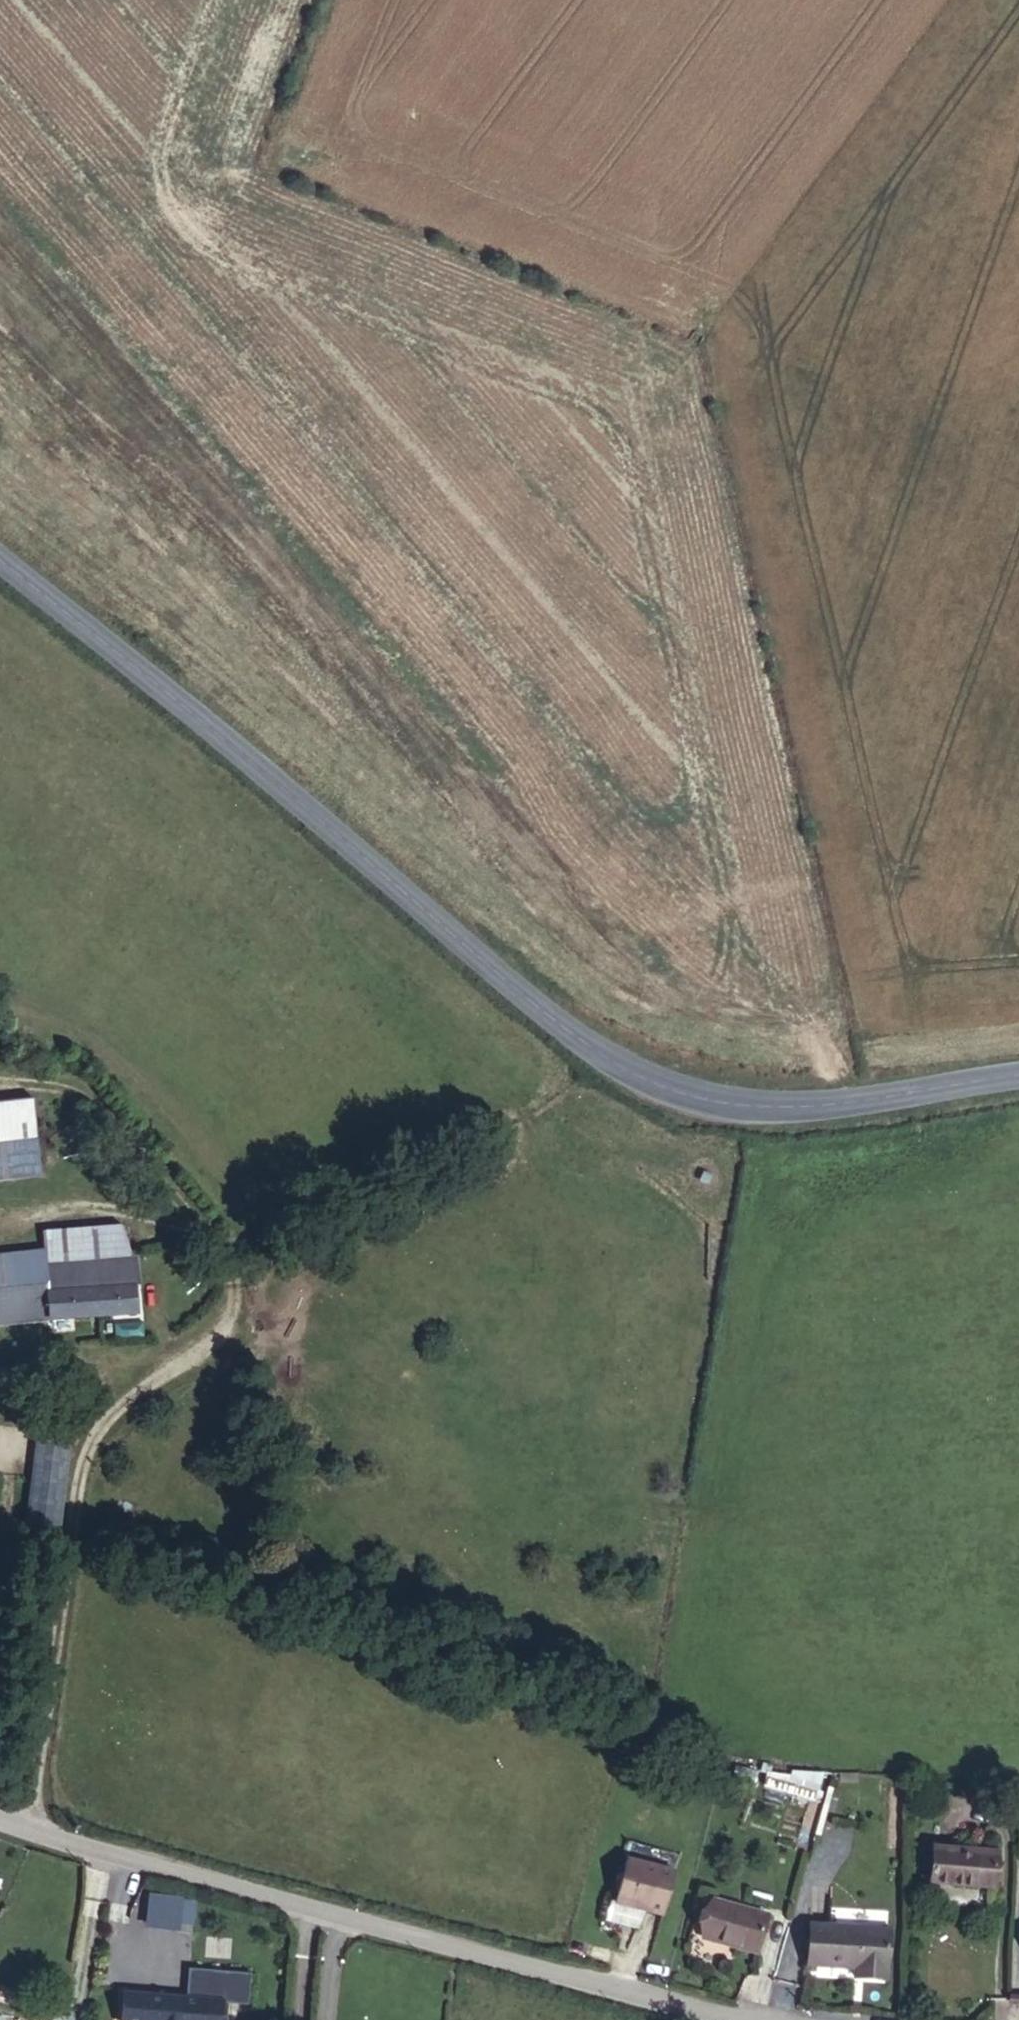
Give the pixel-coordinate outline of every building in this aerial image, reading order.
[(42,1176),(33,1098),(0,1102),(0,1181),(42,1176)] [(147,1304),(147,1268),(147,1249),(65,1247),(60,1220),(0,1228),(0,1312),(65,1304),(147,1304)] [(79,1450),(44,1444),(27,1546),(63,1552),(79,1450)] [(736,1767),(733,1776),(752,1782),(754,1772),(736,1767)] [(790,1775),(788,1793),(814,1801),(822,1772),(790,1771),(790,1775)] [(767,1773),(765,1786),(788,1793),(790,1775),(767,1773)] [(934,1846),(931,1881),(993,1886),(995,1851),(983,1850),(983,1854),(956,1852),(956,1848),(934,1846)] [(626,1859),(615,1899),(642,1906),(642,1909),(663,1915),(674,1872),(626,1859)] [(150,1894),(147,1925),(162,1926),(165,1895),(150,1894)] [(165,1895),(162,1926),(178,1928),(182,1897),(165,1895)] [(714,1900),(703,1938),(757,1953),(767,1915),(714,1900)] [(810,1925),(809,1964),(856,1967),(855,1977),(886,1979),(889,1929),(810,1925)] [(123,2019),(219,2019),(220,2003),(248,2005),(250,1973),(188,1968),(185,1999),(125,1994),(123,2019)]
